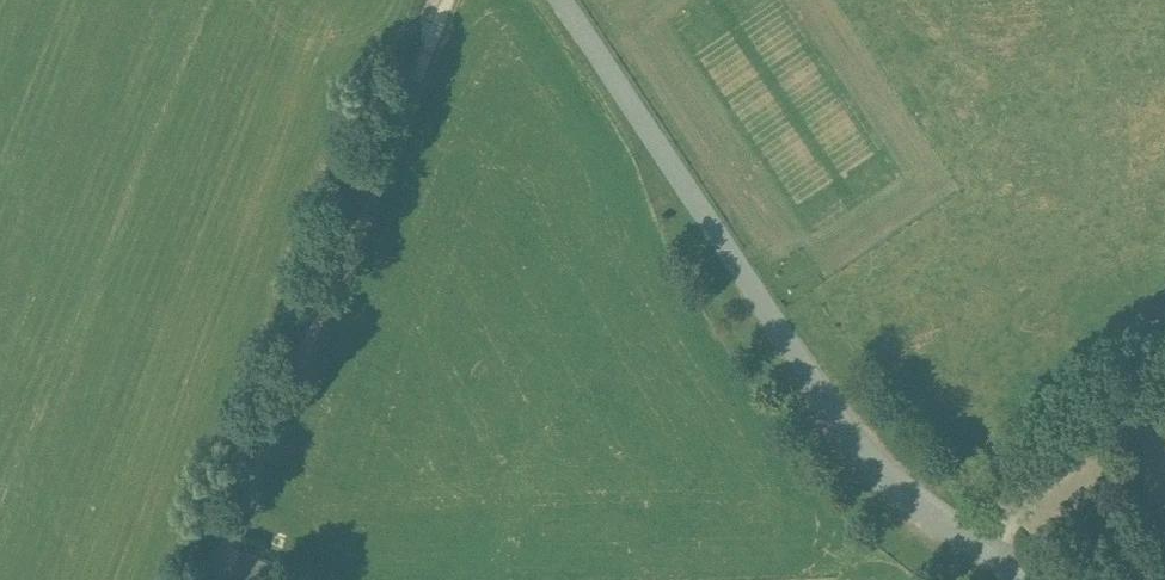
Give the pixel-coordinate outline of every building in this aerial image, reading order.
[(231,579),(238,579),(247,554),(242,552),(231,579)] [(271,564),(247,554),(238,579),(265,579),(271,564)]
